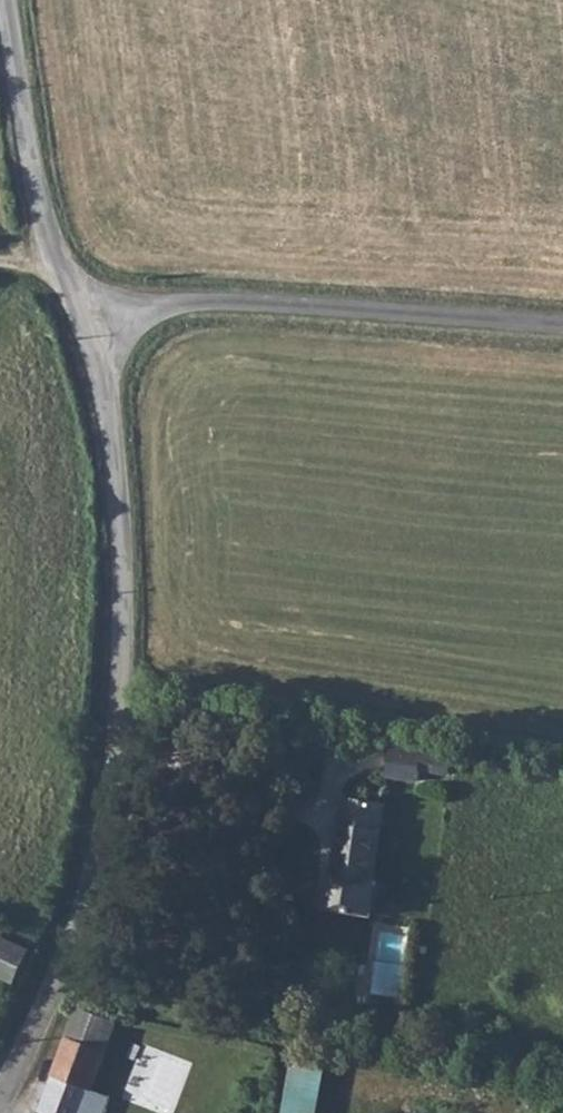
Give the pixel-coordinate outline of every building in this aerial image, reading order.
[(448,782),(450,766),(394,755),(387,784),(418,790),(421,778),(448,782)] [(382,813),(345,806),(334,881),(330,880),(325,912),(371,920),(376,885),(372,885),(382,813)] [(31,945),(0,934),(0,978),(15,984),(31,945)] [(122,1014),(76,998),(38,1103),(72,1112),(103,1112),(112,1085),(98,1081),(122,1014)] [(326,1061),(292,1057),(286,1112),(321,1112),(326,1061)]
